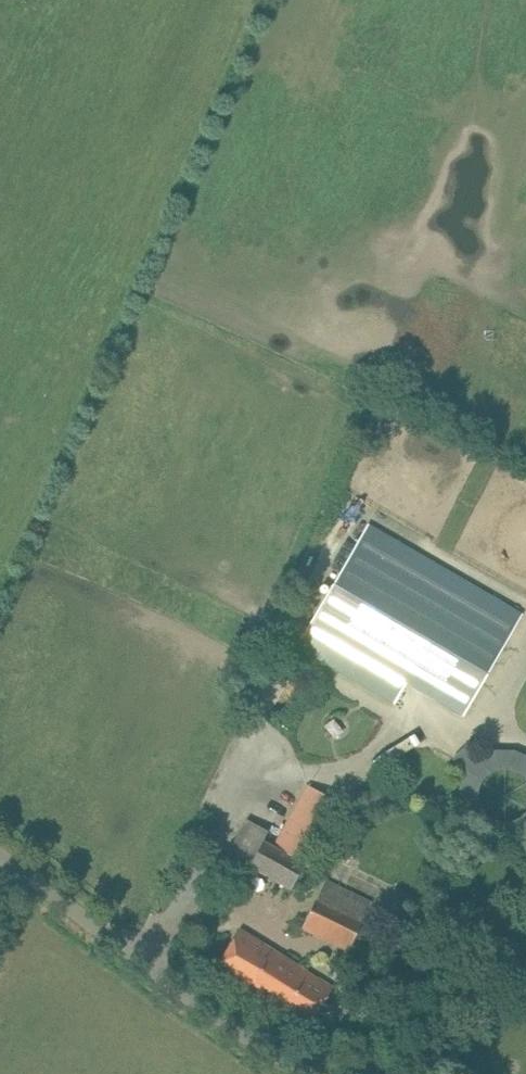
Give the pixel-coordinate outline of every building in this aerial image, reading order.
[(406,682),(463,716),(523,615),(367,525),(296,647),(394,703),(406,682)] [(248,867),(290,890),(338,804),(307,787),(273,848),(263,842),(248,867)] [(326,878),(301,927),(345,949),(370,901),(326,878)] [(332,988),(238,930),(214,969),(308,1027),(332,988)]
